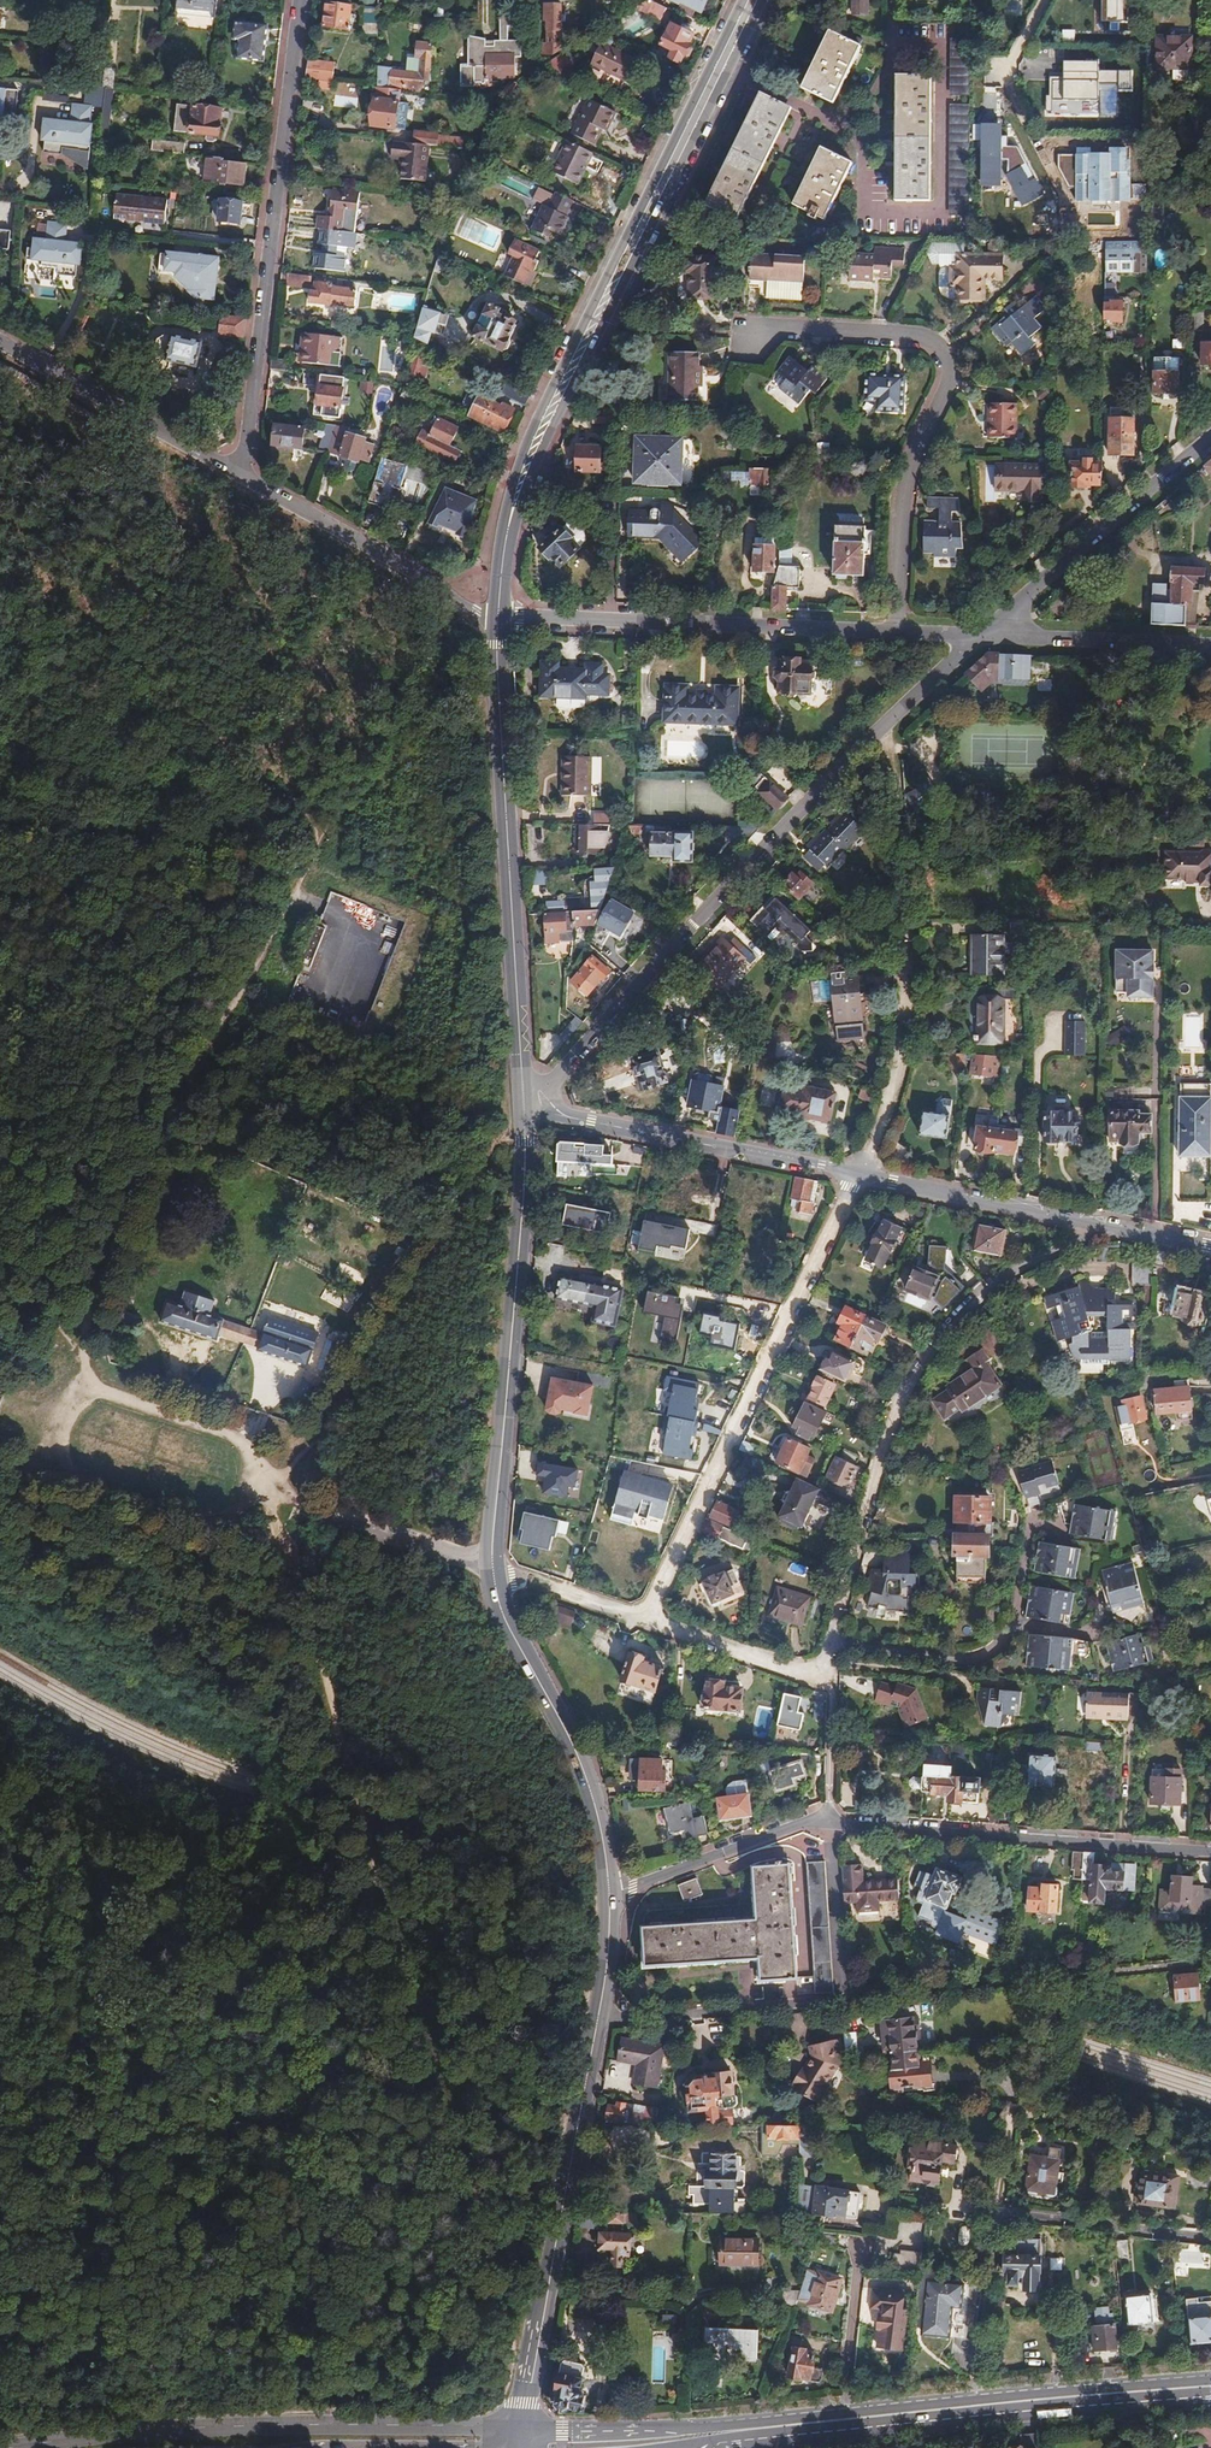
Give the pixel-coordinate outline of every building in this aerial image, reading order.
[(174,12),(213,17),(215,0),(176,0),(174,12)] [(704,0),(672,0),(698,13),(704,0)] [(819,11),(825,0),(797,0),(819,11)] [(852,17),(868,16),(868,0),(852,0),(852,17)] [(1105,32),(1130,32),(1131,0),(1106,0),(1105,32)] [(659,21),(664,10),(660,7),(648,1),(635,10),(659,21)] [(347,29),(350,6),(326,3),(323,26),(347,29)] [(558,52),(560,6),(543,6),(542,16),(544,17),(544,22),(545,22),(544,45),(541,45),(541,55),(548,55),(558,52)] [(377,9),(363,8),(362,37),(376,38),(377,9)] [(213,17),(174,12),(174,18),(212,23),(213,17)] [(512,57),(512,60),(519,60),(519,41),(507,41),(507,27),(519,27),(519,12),(499,12),(498,42),(492,42),(493,47),(484,47),(484,57),(494,57),(494,52),(500,52),(500,57),(512,57)] [(645,35),(649,26),(637,20),(633,29),(645,35)] [(261,63),(265,28),(235,25),(232,46),(239,46),(237,60),(261,63)] [(687,45),(691,37),(668,25),(659,46),(669,51),(666,59),(678,65),(683,55),(685,56),(687,55),(689,49),(687,48),(688,46),(687,45)] [(831,104),(858,48),(828,32),(800,89),(831,104)] [(1154,65),(1169,66),(1177,66),(1187,66),(1187,35),(1154,34),(1154,65)] [(484,47),(484,39),(467,36),(466,69),(472,69),(472,89),(483,89),(483,79),(484,57),(484,47)] [(630,67),(633,60),(610,49),(612,44),(603,39),(590,66),(622,82),(626,74),(631,77),(634,69),(630,67)] [(951,39),(948,215),(967,215),(970,39),(951,39)] [(388,69),(375,68),(374,89),(387,91),(388,86),(421,89),(421,82),(429,83),(430,46),(415,45),(415,60),(419,60),(420,73),(415,72),(415,76),(388,72),(388,69)] [(484,57),(483,79),(517,79),(517,70),(512,69),(512,60),(512,57),(500,57),(500,52),(494,52),(494,57),(484,57)] [(332,64),(306,60),(303,80),(330,83),(332,64)] [(1048,116),(1119,117),(1119,92),(1134,92),(1135,71),(1103,71),(1103,62),(1065,62),(1064,76),(1049,76),(1048,116)] [(662,79),(681,89),(686,78),(667,69),(662,79)] [(111,89),(113,71),(104,70),(102,88),(104,89),(111,89)] [(926,199),(930,75),(895,74),(891,199),(926,199)] [(507,98),(515,85),(512,83),(486,100),(496,106),(503,96),(507,98)] [(104,89),(102,88),(85,87),(83,107),(91,107),(102,108),(104,89)] [(105,146),(111,89),(104,89),(102,108),(98,146),(105,146)] [(17,91),(0,90),(0,117),(15,118),(17,91)] [(405,131),(408,104),(373,100),(370,127),(405,131)] [(737,211),(785,114),(756,100),(707,197),(737,211)] [(606,134),(615,114),(589,102),(572,136),(594,147),(601,132),(606,134)] [(83,107),(72,105),(70,123),(43,120),(40,142),(44,142),(42,154),(61,156),(61,149),(79,151),(79,152),(89,153),(92,126),(89,125),(91,107),(83,107)] [(219,124),(220,110),(193,107),(191,122),(187,122),(186,131),(189,132),(189,135),(205,136),(205,142),(208,144),(213,144),(215,141),(215,137),(218,137),(220,124),(219,124)] [(412,145),(427,147),(462,151),(462,140),(435,137),(435,136),(428,135),(428,132),(420,131),(420,134),(414,134),(412,145)] [(412,145),(391,142),(389,159),(401,161),(399,180),(423,183),(427,147),(412,145)] [(165,143),(164,153),(183,155),(183,145),(165,143)] [(576,187),(592,156),(566,143),(552,174),(576,187)] [(820,221),(847,164),(816,150),(789,206),(807,214),(805,218),(810,221),(812,216),(820,221)] [(1077,189),(1077,203),(1134,203),(1134,152),(1063,152),(1063,189),(1077,189)] [(222,162),(222,159),(203,157),(201,182),(243,187),(246,165),(222,162)] [(317,216),(315,229),(318,229),(340,232),(343,208),(357,210),(359,193),(331,191),(328,217),(317,216)] [(116,195),(114,210),(127,212),(126,220),(164,224),(167,201),(116,195)] [(566,211),(571,203),(555,195),(547,210),(542,207),(530,232),(544,239),(548,232),(557,237),(566,219),(560,216),(563,210),(566,211)] [(239,225),(241,203),(220,201),(217,222),(239,225)] [(127,212),(114,210),(113,218),(126,220),(127,212)] [(83,267),(85,246),(68,244),(70,226),(51,224),(49,242),(36,241),(36,250),(30,250),(29,261),(45,263),(44,268),(61,270),(60,277),(79,279),(80,267),(83,267)] [(340,232),(318,229),(316,244),(320,245),(320,254),(313,253),(311,268),(342,271),(343,256),(334,255),(335,246),(350,248),(351,233),(340,232)] [(10,232),(0,232),(0,251),(7,251),(10,232)] [(1145,272),(1146,241),(1141,241),(1141,245),(1131,245),(1131,242),(1107,242),(1107,254),(1132,254),(1131,271),(1145,272)] [(527,287),(527,286),(533,272),(537,274),(542,265),(538,263),(542,255),(517,243),(511,255),(516,258),(507,277),(527,287)] [(1000,284),(1001,255),(962,255),(962,244),(931,244),(924,255),(930,265),(938,265),(940,268),(937,274),(937,289),(939,297),(949,301),(983,301),(983,284),(1000,284)] [(902,266),(903,250),(873,248),(872,257),(841,255),(841,266),(847,267),(847,276),(888,279),(890,266),(902,266)] [(219,256),(160,252),(158,275),(169,275),(169,279),(192,305),(216,307),(219,256)] [(438,254),(433,270),(439,272),(443,256),(438,254)] [(748,256),(745,279),(798,285),(801,261),(748,256)] [(680,257),(680,269),(686,269),(686,275),(685,299),(711,298),(712,257),(680,257)] [(533,272),(527,286),(533,288),(539,275),(537,274),(533,272)] [(310,277),(289,275),(288,285),(309,287),(310,277)] [(1108,291),(1118,289),(1116,277),(1106,279),(1108,291)] [(798,285),(745,279),(743,295),(752,295),(752,303),(796,307),(798,285)] [(353,307),(354,291),(333,289),(333,286),(314,284),(314,293),(310,293),(309,304),(330,306),(330,304),(353,307)] [(36,297),(56,298),(57,288),(37,287),(36,297)] [(1005,321),(1003,318),(989,329),(1005,348),(1009,344),(1020,357),(1034,346),(1028,338),(1041,329),(1033,320),(1046,309),(1036,296),(1020,309),(1014,302),(1004,311),(1007,315),(1010,318),(1005,321)] [(1103,296),(1103,317),(1112,318),(1112,322),(1124,322),(1124,301),(1113,300),(1114,296),(1103,296)] [(506,338),(513,323),(503,318),(505,313),(497,308),(496,309),(487,305),(472,337),(500,352),(506,350),(509,345),(507,339),(506,338)] [(423,307),(413,338),(426,344),(427,339),(422,337),(424,331),(430,332),(435,314),(424,310),(425,308),(423,307)] [(1200,316),(1191,316),(1191,334),(1200,334),(1200,316)] [(242,339),(245,320),(220,317),(218,336),(242,339)] [(301,363),(328,366),(330,347),(342,348),(343,338),(302,334),(300,347),(303,348),(301,363)] [(195,371),(201,344),(170,338),(170,339),(163,337),(156,343),(154,354),(159,361),(165,363),(165,364),(195,371)] [(1200,343),(1200,365),(1210,366),(1210,343),(1200,343)] [(381,346),(380,370),(392,371),(393,346),(381,346)] [(703,384),(703,364),(696,364),(696,352),(671,352),(669,400),(698,401),(698,388),(702,387),(702,384),(703,384)] [(423,379),(426,368),(421,366),(423,357),(414,354),(405,384),(414,387),(417,377),(423,379)] [(815,397),(827,381),(811,369),(808,372),(788,358),(776,373),(786,380),(778,391),(799,406),(809,393),(815,397)] [(270,359),(268,371),(288,373),(289,361),(270,359)] [(1153,361),(1152,393),(1177,394),(1177,372),(1178,362),(1169,362),(1153,361)] [(338,419),(343,379),(302,374),(301,387),(315,388),(315,394),(318,394),(316,407),(320,407),(319,417),(338,419)] [(878,380),(878,376),(865,375),(863,402),(875,402),(875,411),(901,413),(903,377),(888,376),(888,380),(878,380)] [(361,381),(360,393),(374,394),(375,382),(361,381)] [(528,395),(506,384),(501,394),(523,405),(528,395)] [(423,397),(406,389),(402,397),(418,405),(423,397)] [(501,433),(512,411),(501,405),(500,408),(477,397),(468,416),(501,433)] [(984,404),(983,438),(1009,439),(1010,405),(984,404)] [(610,424),(610,414),(591,414),(592,423),(610,424)] [(420,432),(447,446),(456,428),(433,416),(430,421),(433,423),(427,434),(420,430),(420,432)] [(1107,420),(1106,455),(1130,456),(1130,420),(1107,420)] [(300,450),(302,430),(272,426),(270,447),(273,447),(273,453),(291,455),(291,449),(300,450)] [(393,443),(395,437),(385,432),(383,438),(393,443)] [(458,452),(447,446),(420,432),(414,443),(453,463),(458,452)] [(746,449),(747,434),(734,433),(733,448),(746,449)] [(332,434),(327,453),(338,457),(356,462),(357,460),(366,463),(371,447),(362,444),(363,440),(345,434),(344,438),(332,434)] [(679,486),(681,441),(635,439),(634,484),(679,486)] [(596,485),(596,448),(575,447),(575,484),(596,485)] [(417,505),(429,463),(423,461),(424,457),(409,453),(405,467),(380,459),(368,503),(389,509),(390,507),(397,509),(400,500),(417,505)] [(1083,481),(1100,481),(1100,469),(1095,469),(1095,459),(1086,459),(1086,455),(1078,455),(1078,458),(1067,458),(1067,484),(1083,484),(1083,481)] [(356,462),(338,457),(337,460),(341,461),(339,468),(353,472),(356,462)] [(1202,467),(1210,477),(1210,460),(1202,467)] [(995,492),(1018,492),(1018,489),(1024,489),(1024,492),(1024,501),(1039,501),(1040,467),(995,466),(995,492)] [(750,486),(758,487),(768,488),(768,470),(749,470),(748,484),(750,484),(750,486)] [(464,539),(473,502),(445,488),(430,520),(438,525),(440,521),(456,530),(455,534),(464,539)] [(922,523),(921,555),(931,555),(931,559),(953,559),(953,551),(960,551),(959,525),(951,524),(951,514),(958,514),(957,500),(926,499),(925,510),(937,510),(937,524),(922,523)] [(591,518),(607,518),(607,503),(591,503),(591,518)] [(662,539),(679,557),(691,545),(695,549),(705,539),(693,528),(691,530),(673,511),(666,517),(630,515),(629,537),(662,539)] [(575,547),(582,540),(580,533),(574,526),(566,524),(560,529),(538,549),(547,558),(548,557),(557,566),(576,548),(575,547)] [(834,525),(832,575),(835,575),(835,579),(845,579),(845,575),(862,576),(863,553),(869,553),(869,542),(863,542),(864,527),(834,525)] [(754,548),(753,572),(773,573),(774,549),(773,549),(773,541),(755,540),(755,548),(754,548)] [(691,545),(679,557),(683,561),(695,549),(691,545)] [(773,584),(772,609),(783,610),(784,588),(797,588),(797,565),(778,564),(777,582),(773,584)] [(1151,583),(1150,625),(1185,626),(1185,606),(1189,599),(1190,589),(1202,589),(1202,581),(1206,581),(1206,569),(1171,568),(1170,580),(1173,580),(1172,600),(1167,600),(1167,584),(1151,583)] [(1185,606),(1185,626),(1201,627),(1202,589),(1190,589),(1189,599),(1185,606)] [(811,600),(828,601),(828,592),(812,591),(811,600)] [(953,594),(952,606),(968,606),(968,595),(953,594)] [(1025,656),(985,654),(965,673),(963,674),(974,686),(987,674),(993,674),(993,678),(1024,679),(1025,656)] [(812,663),(803,662),(803,660),(787,660),(787,662),(782,662),(782,668),(778,671),(777,677),(782,682),(782,684),(779,687),(779,692),(782,695),(782,696),(788,697),(788,699),(789,701),(790,702),(792,703),(794,704),(796,703),(798,702),(800,701),(800,699),(801,697),(811,697),(811,684),(814,683),(816,682),(817,680),(818,678),(819,676),(818,673),(817,671),(816,669),(814,668),(812,667),(812,663)] [(582,695),(591,696),(607,676),(600,676),(600,666),(583,666),(583,671),(556,670),(557,665),(540,664),(539,697),(582,699),(582,695)] [(1038,679),(1038,690),(1050,691),(1051,680),(1038,679)] [(704,696),(695,696),(683,696),(683,685),(664,684),(663,722),(735,725),(736,688),(715,687),(714,697),(704,696)] [(668,755),(690,756),(691,742),(669,740),(668,755)] [(565,775),(562,775),(562,795),(589,796),(589,756),(565,755),(565,775)] [(756,784),(757,772),(743,771),(743,784),(756,784)] [(756,789),(759,792),(768,782),(757,772),(756,784),(754,787),(756,789)] [(928,780),(907,793),(916,809),(938,796),(928,780)] [(759,792),(776,809),(786,799),(768,782),(759,792)] [(596,811),(595,823),(612,824),(613,813),(596,811)] [(814,842),(811,840),(805,847),(810,852),(804,858),(815,869),(821,862),(825,866),(844,847),(845,849),(863,830),(860,827),(866,821),(854,811),(849,816),(843,811),(836,818),(838,820),(832,826),(827,832),(825,830),(819,836),(814,842)] [(597,825),(577,824),(575,850),(575,852),(580,852),(580,855),(586,855),(587,852),(595,853),(595,851),(596,834),(603,835),(604,825),(597,825)] [(642,826),(629,826),(628,826),(624,837),(630,839),(633,832),(642,833),(642,826)] [(756,829),(721,828),(721,841),(745,841),(756,829)] [(648,836),(647,853),(669,854),(669,860),(689,861),(690,837),(648,836)] [(1186,853),(1177,853),(1176,878),(1187,879),(1187,883),(1195,883),(1195,879),(1202,879),(1202,883),(1202,887),(1210,887),(1210,851),(1203,851),(1203,853),(1203,855),(1186,855),(1186,853)] [(609,881),(614,867),(589,868),(590,882),(609,881)] [(793,880),(785,889),(799,902),(812,888),(803,878),(797,884),(793,880)] [(609,881),(590,882),(587,882),(588,894),(585,894),(586,910),(599,910),(607,888),(609,881)] [(759,916),(757,916),(750,924),(769,942),(776,934),(777,934),(778,934),(779,934),(780,933),(781,932),(795,945),(795,946),(794,947),(794,948),(794,949),(794,950),(794,951),(795,952),(795,953),(796,953),(797,954),(798,954),(809,954),(808,946),(801,939),(808,932),(772,899),(763,910),(763,912),(767,916),(763,920),(759,916)] [(564,900),(546,901),(546,912),(565,911),(564,900)] [(611,904),(597,925),(606,930),(604,934),(621,945),(624,944),(639,921),(611,904)] [(599,910),(586,910),(573,911),(573,923),(595,923),(599,910)] [(763,910),(757,916),(759,916),(763,920),(767,916),(763,912),(763,910)] [(546,912),(542,912),(543,936),(565,935),(565,926),(573,926),(573,923),(573,911),(565,911),(546,912)] [(1027,923),(1009,923),(1009,934),(1027,934),(1027,923)] [(971,937),(970,975),(1002,976),(1002,956),(1010,956),(1011,946),(1002,946),(1002,938),(971,937)] [(716,939),(690,967),(708,983),(733,955),(743,965),(749,959),(736,947),(730,953),(716,939)] [(1152,952),(1115,952),(1115,993),(1127,993),(1127,997),(1128,997),(1130,1000),(1137,1000),(1139,997),(1151,998),(1152,952)] [(609,968),(593,953),(572,978),(585,990),(598,974),(601,977),(609,968)] [(860,1020),(854,978),(828,982),(834,1024),(860,1020)] [(858,978),(854,978),(860,1020),(865,1020),(858,978)] [(1018,989),(990,988),(989,999),(978,999),(977,1035),(974,1035),(973,1043),(1001,1044),(1002,999),(1018,1000),(1018,989)] [(558,1032),(566,1039),(581,1022),(573,1014),(558,1032)] [(1067,1023),(1067,1055),(1086,1055),(1087,1023),(1067,1023)] [(790,1043),(789,1033),(780,1034),(780,1043),(790,1043)] [(756,1040),(752,1058),(773,1063),(776,1044),(756,1040)] [(963,1054),(945,1054),(942,1072),(960,1075),(963,1054)] [(970,1054),(968,1072),(993,1076),(996,1058),(973,1054),(970,1054)] [(633,1063),(637,1077),(640,1077),(644,1090),(655,1088),(655,1086),(665,1083),(660,1066),(661,1065),(658,1056),(655,1057),(654,1055),(646,1057),(647,1059),(633,1063)] [(692,1082),(686,1108),(689,1108),(690,1106),(716,1112),(716,1113),(718,1114),(723,1088),(692,1082)] [(801,1107),(801,1111),(832,1116),(837,1090),(806,1084),(805,1090),(801,1107)] [(1210,1157),(1210,1084),(1179,1084),(1179,1157),(1210,1157)] [(793,1106),(801,1107),(805,1090),(796,1089),(793,1106)] [(1138,1111),(1151,1112),(1152,1100),(1139,1099),(1138,1111)] [(721,1110),(716,1135),(734,1139),(739,1114),(721,1110)] [(1060,1113),(1044,1113),(1044,1143),(1058,1144),(1058,1141),(1076,1142),(1076,1113),(1068,1113),(1068,1110),(1060,1110),(1060,1113)] [(832,1116),(801,1111),(804,1115),(828,1120),(832,1116)] [(1110,1111),(1110,1141),(1119,1141),(1119,1144),(1134,1145),(1135,1134),(1148,1134),(1148,1117),(1135,1117),(1135,1111),(1110,1111)] [(920,1120),(917,1145),(945,1149),(949,1123),(945,1123),(946,1119),(942,1118),(941,1123),(920,1120)] [(974,1152),(993,1154),(996,1131),(996,1123),(974,1120),(972,1130),(976,1131),(974,1152)] [(996,1131),(993,1154),(1012,1156),(1015,1134),(996,1131)] [(603,1155),(604,1139),(555,1135),(553,1163),(591,1166),(592,1155),(603,1155)] [(807,1201),(811,1180),(794,1177),(789,1198),(807,1201)] [(802,1213),(805,1203),(795,1201),(793,1211),(802,1213)] [(614,1211),(564,1202),(560,1222),(610,1231),(614,1211)] [(691,1226),(647,1217),(641,1246),(657,1249),(658,1243),(672,1248),(673,1244),(687,1246),(691,1226)] [(881,1275),(889,1259),(896,1244),(894,1244),(900,1231),(883,1222),(877,1235),(874,1234),(867,1249),(869,1250),(861,1265),(881,1275)] [(977,1227),(973,1252),(1000,1256),(1004,1232),(977,1227)] [(931,1267),(949,1268),(950,1245),(933,1244),(931,1267)] [(1166,1253),(1155,1251),(1153,1269),(1164,1270),(1166,1253)] [(1128,1261),(1127,1281),(1149,1282),(1149,1262),(1128,1261)] [(928,1268),(925,1274),(931,1277),(934,1271),(928,1268)] [(913,1269),(903,1290),(925,1300),(922,1307),(933,1312),(950,1278),(934,1271),(931,1277),(925,1274),(913,1269)] [(622,1286),(558,1275),(553,1299),(593,1306),(590,1321),(615,1325),(622,1286)] [(1089,1286),(1051,1295),(1054,1306),(1060,1305),(1064,1318),(1057,1319),(1063,1338),(1069,1336),(1075,1357),(1083,1357),(1084,1364),(1112,1364),(1112,1357),(1129,1356),(1129,1348),(1133,1348),(1133,1328),(1129,1328),(1129,1318),(1133,1318),(1133,1306),(1119,1306),(1118,1292),(1104,1292),(1104,1294),(1091,1294),(1089,1286)] [(925,1300),(903,1290),(900,1297),(922,1307),(925,1300)] [(133,1295),(125,1292),(120,1304),(129,1308),(133,1295)] [(1181,1296),(1177,1316),(1185,1318),(1184,1321),(1202,1325),(1207,1296),(1189,1292),(1188,1297),(1181,1296)] [(652,1295),(649,1314),(667,1316),(664,1342),(678,1344),(684,1299),(652,1295)] [(255,1337),(246,1334),(208,1320),(213,1307),(183,1297),(178,1310),(165,1306),(159,1324),(213,1344),(215,1338),(240,1347),(304,1370),(315,1339),(267,1322),(263,1333),(257,1331),(255,1337)] [(836,1340),(852,1347),(854,1343),(865,1319),(845,1309),(839,1323),(842,1324),(843,1322),(845,1323),(836,1340)] [(138,1320),(117,1313),(114,1323),(134,1330),(138,1320)] [(885,1329),(865,1319),(854,1343),(870,1351),(876,1338),(880,1340),(885,1329)] [(934,1398),(940,1408),(946,1417),(961,1407),(963,1409),(993,1387),(992,1385),(999,1380),(986,1360),(988,1358),(980,1347),(966,1356),(974,1367),(947,1385),(949,1388),(934,1398)] [(829,1361),(834,1351),(829,1349),(824,1358),(829,1361)] [(821,1370),(818,1374),(829,1379),(831,1375),(842,1380),(852,1360),(834,1351),(829,1361),(824,1358),(819,1369),(821,1370)] [(700,1380),(668,1374),(665,1391),(671,1392),(661,1454),(691,1459),(700,1407),(695,1406),(700,1380)] [(596,1383),(552,1375),(545,1410),(589,1418),(596,1383)] [(807,1400),(823,1407),(828,1397),(832,1387),(815,1378),(809,1389),(811,1390),(807,1400)] [(1175,1390),(1155,1391),(1157,1415),(1191,1412),(1188,1381),(1174,1382),(1175,1390)] [(1126,1404),(1116,1406),(1119,1417),(1128,1415),(1130,1422),(1147,1417),(1141,1393),(1124,1397),(1126,1404)] [(847,1406),(863,1411),(866,1401),(850,1396),(847,1406)] [(828,1397),(823,1407),(827,1409),(832,1399),(828,1397)] [(813,1436),(825,1411),(805,1402),(793,1426),(798,1429),(797,1432),(806,1436),(807,1433),(813,1436)] [(946,1417),(940,1408),(935,1411),(940,1420),(946,1417)] [(804,1458),(808,1449),(779,1435),(775,1443),(780,1446),(773,1460),(797,1472),(799,1468),(807,1473),(812,1462),(804,1458)] [(742,1441),(738,1449),(754,1457),(758,1448),(742,1441)] [(843,1449),(839,1458),(843,1460),(853,1466),(858,1457),(843,1449)] [(521,1451),(521,1465),(536,1464),(536,1451),(521,1451)] [(1052,1457),(1017,1467),(1025,1496),(1043,1491),(1040,1483),(1047,1481),(1048,1486),(1060,1483),(1052,1457)] [(854,1491),(865,1471),(853,1466),(843,1460),(833,1479),(854,1491)] [(546,1477),(545,1497),(580,1499),(581,1467),(537,1465),(536,1476),(546,1477)] [(672,1487),(620,1471),(606,1514),(631,1522),(633,1516),(641,1519),(643,1514),(662,1520),(672,1487)] [(836,1495),(798,1476),(777,1516),(801,1528),(816,1500),(830,1508),(836,1495)] [(954,1535),(987,1536),(988,1521),(989,1521),(990,1495),(953,1494),(953,1520),(955,1520),(954,1535)] [(716,1502),(709,1517),(730,1527),(737,1512),(716,1502)] [(1078,1506),(1075,1523),(1077,1523),(1076,1533),(1104,1538),(1108,1517),(1105,1517),(1106,1511),(1078,1506)] [(558,1520),(525,1511),(521,1525),(525,1528),(522,1544),(550,1551),(558,1520)] [(700,1530),(749,1552),(750,1540),(705,1519),(700,1530)] [(987,1538),(987,1536),(954,1535),(954,1537),(952,1538),(952,1552),(956,1552),(956,1581),(985,1582),(986,1553),(989,1553),(989,1539),(989,1538),(987,1538)] [(1038,1541),(1035,1559),(1038,1559),(1036,1570),(1065,1575),(1067,1563),(1064,1563),(1067,1546),(1038,1541)] [(879,1570),(878,1576),(872,1574),(867,1590),(870,1590),(866,1605),(877,1609),(878,1605),(887,1607),(887,1610),(900,1610),(900,1612),(908,1612),(908,1597),(912,1597),(913,1589),(919,1589),(919,1572),(909,1572),(908,1560),(901,1560),(901,1555),(883,1555),(882,1570),(879,1570)] [(1129,1570),(1110,1574),(1117,1601),(1129,1598),(1130,1601),(1146,1597),(1139,1570),(1130,1572),(1129,1570)] [(700,1583),(704,1593),(709,1591),(713,1603),(722,1600),(723,1605),(744,1598),(735,1573),(726,1575),(724,1575),(717,1578),(717,1576),(711,1578),(711,1580),(700,1583)] [(1028,1614),(1040,1616),(1059,1620),(1061,1602),(1057,1601),(1059,1590),(1030,1585),(1026,1607),(1029,1608),(1028,1614)] [(777,1586),(769,1614),(777,1616),(802,1623),(803,1621),(810,1595),(797,1591),(785,1588),(777,1586)] [(709,1591),(704,1593),(710,1609),(723,1605),(722,1600),(713,1603),(709,1591)] [(572,1626),(576,1612),(564,1608),(559,1622),(572,1626)] [(1059,1636),(1029,1631),(1027,1649),(1023,1649),(1021,1664),(1052,1668),(1054,1657),(1056,1657),(1059,1636)] [(1117,1644),(1114,1644),(1121,1669),(1147,1664),(1143,1648),(1145,1648),(1142,1634),(1116,1640),(1117,1644)] [(627,1652),(619,1677),(653,1688),(661,1662),(641,1657),(642,1654),(639,1654),(640,1650),(630,1647),(628,1652),(627,1652)] [(714,1676),(711,1702),(739,1705),(741,1686),(727,1684),(728,1677),(714,1676)] [(882,1681),(876,1698),(887,1702),(898,1707),(906,1727),(927,1719),(915,1689),(906,1686),(905,1690),(896,1686),(882,1681)] [(980,1699),(981,1688),(982,1685),(979,1685),(977,1700),(983,1723),(1001,1725),(1008,1712),(1003,1711),(998,1722),(986,1720),(980,1699)] [(997,1690),(981,1688),(980,1699),(986,1720),(998,1722),(1003,1711),(1008,1712),(1015,1712),(1017,1701),(1021,1702),(1023,1690),(997,1687),(997,1690)] [(800,1695),(783,1692),(777,1725),(799,1729),(803,1712),(796,1710),(800,1695)] [(1085,1696),(1084,1717),(1126,1720),(1128,1696),(1097,1694),(1085,1693),(1085,1696)] [(904,1727),(906,1727),(898,1707),(896,1707),(904,1727)] [(669,1727),(669,1746),(680,1746),(680,1727),(669,1727)] [(1089,1749),(1103,1750),(1104,1742),(1090,1741),(1089,1749)] [(808,1753),(790,1752),(790,1765),(771,1770),(776,1789),(795,1784),(794,1778),(803,1775),(801,1767),(807,1765),(808,1753)] [(1029,1752),(1027,1779),(1052,1782),(1055,1754),(1029,1752)] [(922,1791),(931,1792),(948,1794),(948,1799),(950,1800),(949,1802),(959,1803),(959,1800),(977,1802),(979,1778),(951,1775),(952,1766),(924,1764),(922,1791)] [(664,1769),(643,1769),(643,1791),(664,1790),(664,1769)] [(1154,1803),(1182,1805),(1184,1771),(1169,1770),(1169,1778),(1156,1777),(1154,1803)] [(746,1800),(716,1803),(719,1826),(749,1822),(746,1800)] [(689,1802),(667,1807),(674,1835),(688,1832),(689,1837),(708,1832),(704,1819),(694,1822),(689,1802)] [(1084,1852),(1069,1851),(1067,1873),(1073,1873),(1072,1881),(1082,1881),(1084,1852)] [(1082,1881),(1082,1883),(1092,1884),(1090,1902),(1105,1903),(1106,1888),(1134,1890),(1136,1865),(1113,1863),(1112,1866),(1093,1865),(1094,1853),(1084,1852),(1082,1881)] [(759,1919),(642,1926),(644,1963),(762,1957),(764,1979),(786,1977),(787,1991),(830,1988),(821,1861),(807,1862),(814,1976),(796,1977),(788,1864),(755,1866),(759,1919)] [(863,1863),(841,1864),(845,1902),(857,1902),(857,1912),(865,1912),(881,1910),(880,1900),(900,1899),(899,1878),(865,1879),(863,1863)] [(932,1935),(947,1940),(950,1933),(958,1936),(987,1947),(992,1945),(998,1925),(996,1920),(967,1908),(962,1920),(942,1911),(950,1893),(952,1894),(959,1877),(934,1868),(931,1876),(925,1873),(923,1875),(916,1872),(911,1886),(917,1888),(918,1890),(914,1899),(916,1903),(921,1904),(916,1917),(928,1922),(931,1928),(935,1929),(932,1935)] [(1210,1909),(1210,1900),(1210,1888),(1199,1887),(1199,1885),(1189,1884),(1190,1877),(1172,1876),(1171,1892),(1160,1891),(1159,1905),(1210,1909)] [(697,1877),(680,1883),(686,1900),(704,1894),(697,1877)] [(1030,1887),(1028,1911),(1055,1913),(1057,1886),(1042,1885),(1042,1888),(1030,1887)] [(947,1940),(955,1943),(958,1936),(950,1933),(947,1940)] [(1199,1975),(1176,1977),(1178,2002),(1201,2000),(1199,1975)] [(891,2048),(891,2054),(915,2051),(914,2041),(918,2040),(916,2019),(881,2023),(883,2049),(891,2048)] [(852,2038),(842,2039),(844,2056),(854,2055),(852,2038)] [(623,2039),(619,2057),(638,2060),(637,2063),(633,2083),(656,2087),(664,2047),(623,2039)] [(808,2084),(800,2102),(820,2112),(824,2106),(827,2108),(834,2095),(830,2093),(840,2074),(832,2049),(810,2056),(814,2070),(807,2083),(808,2084)] [(915,2051),(891,2054),(893,2066),(889,2066),(891,2089),(921,2086),(919,2063),(916,2063),(915,2051)] [(919,2063),(921,2086),(929,2085),(927,2062),(919,2063)] [(699,2119),(699,2124),(730,2124),(729,2109),(730,2109),(729,2071),(695,2071),(693,2070),(681,2080),(683,2082),(684,2110),(704,2110),(704,2119),(699,2119)] [(796,2100),(800,2102),(808,2084),(807,2083),(805,2082),(796,2100)] [(606,2108),(604,2121),(656,2123),(656,2106),(636,2105),(636,2109),(626,2108),(626,2106),(618,2106),(618,2108),(606,2108)] [(786,2126),(765,2125),(765,2147),(797,2148),(798,2141),(798,2126),(786,2126)] [(1126,2139),(1112,2136),(1112,2143),(1125,2145),(1126,2139)] [(915,2140),(910,2176),(937,2180),(940,2156),(952,2158),(954,2145),(915,2140)] [(1029,2167),(1026,2190),(1055,2193),(1057,2180),(1063,2181),(1064,2171),(1058,2170),(1060,2147),(1049,2146),(1048,2156),(1026,2154),(1024,2166),(1029,2167)] [(708,2205),(708,2214),(731,2215),(733,2189),(735,2189),(736,2172),(734,2172),(735,2154),(713,2153),(712,2167),(702,2167),(701,2189),(694,2188),(693,2198),(701,2199),(701,2205),(708,2205)] [(1141,2200),(1169,2203),(1172,2174),(1144,2172),(1141,2200)] [(1172,2174),(1169,2203),(1178,2204),(1182,2175),(1172,2174)] [(816,2192),(797,2191),(796,2216),(821,2217),(833,2215),(841,2217),(853,2215),(858,2190),(818,2183),(816,2192)] [(902,2193),(901,2201),(917,2204),(919,2196),(902,2193)] [(634,2212),(580,2211),(578,2224),(599,2224),(600,2222),(634,2223),(634,2212)] [(585,2234),(583,2249),(586,2249),(591,2255),(600,2256),(605,2261),(604,2266),(606,2270),(612,2270),(615,2268),(615,2262),(621,2257),(623,2238),(627,2238),(627,2233),(590,2231),(590,2235),(585,2234)] [(821,2237),(820,2247),(836,2249),(837,2240),(821,2237)] [(1126,2237),(1113,2238),(1115,2258),(1128,2257),(1126,2237)] [(753,2264),(754,2238),(716,2239),(716,2262),(753,2264)] [(1188,2240),(1169,2238),(1173,2269),(1189,2267),(1190,2254),(1188,2240)] [(1018,2248),(1005,2249),(1005,2279),(1010,2279),(1010,2285),(1018,2285),(1019,2283),(1025,2283),(1025,2290),(1043,2289),(1040,2240),(1017,2241),(1018,2248)] [(816,2269),(805,2299),(827,2307),(838,2276),(816,2269)] [(928,2278),(921,2331),(947,2335),(951,2305),(961,2306),(964,2283),(928,2278)] [(1148,2288),(1126,2290),(1128,2318),(1151,2316),(1148,2288)] [(873,2289),(871,2305),(882,2307),(882,2311),(887,2312),(886,2324),(880,2324),(878,2341),(902,2344),(906,2307),(901,2307),(903,2291),(873,2289)] [(794,2295),(777,2291),(774,2308),(790,2309),(794,2295)] [(603,2299),(574,2298),(574,2318),(603,2319),(603,2299)] [(1095,2312),(1097,2330),(1115,2328),(1113,2311),(1095,2312)] [(1186,2317),(1189,2343),(1210,2341),(1210,2315),(1186,2317)] [(751,2327),(700,2327),(700,2356),(720,2356),(720,2347),(736,2347),(736,2356),(751,2356),(751,2327)] [(1115,2328),(1097,2330),(1100,2354),(1117,2352),(1115,2328)] [(792,2342),(782,2366),(816,2379),(820,2368),(811,2365),(813,2359),(810,2358),(813,2350),(792,2342)] [(961,2354),(958,2379),(970,2378),(973,2356),(961,2354)] [(554,2402),(553,2404),(554,2405),(555,2406),(557,2407),(559,2407),(560,2407),(561,2405),(562,2404),(584,2408),(587,2392),(584,2392),(587,2376),(585,2375),(587,2365),(585,2362),(565,2358),(562,2360),(554,2402)] [(1021,2437),(1022,2447),(1042,2447),(1041,2435),(1021,2437)]
